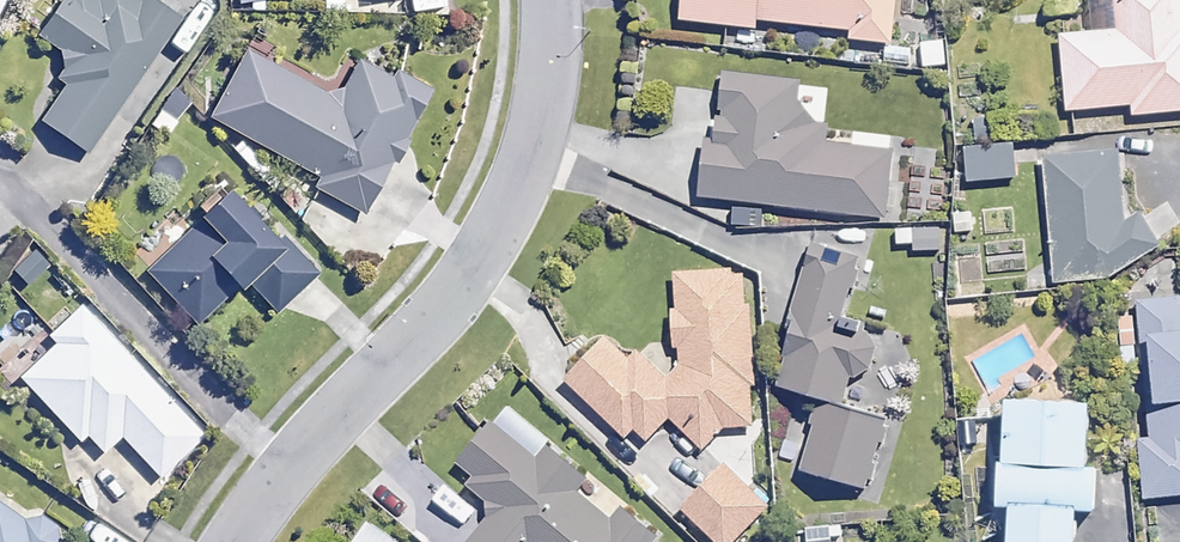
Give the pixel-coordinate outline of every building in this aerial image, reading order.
[(87,148),(178,11),(161,0),(122,0),(113,14),(92,0),(74,0),(66,13),(98,34),(42,118),(87,148)] [(188,10),(206,11),(206,0),(188,0),(188,10)] [(680,22),(757,27),(758,15),(846,21),(845,35),(894,38),(897,0),(681,0),(680,22)] [(1060,30),(1063,106),(1135,103),(1135,110),(1179,108),(1179,0),(1121,0),(1122,27),(1060,30)] [(947,65),(944,40),(914,43),(917,69),(947,65)] [(335,97),(247,45),(198,127),(236,148),(246,132),(313,171),(297,199),(342,226),(419,96),(357,60),(335,97)] [(694,192),(882,215),(890,156),(811,146),(813,133),(790,130),(794,92),(732,84),(725,139),(701,136),(694,192)] [(148,122),(169,137),(196,100),(175,86),(148,122)] [(1044,156),(1043,277),(1127,278),(1128,196),(1179,196),(1179,133),(1114,132),(1114,156),(1044,156)] [(1010,144),(967,140),(963,182),(1006,186),(1010,144)] [(199,216),(147,267),(201,321),(236,286),(264,314),(312,266),(231,185),(199,216)] [(939,250),(939,228),(895,227),(894,248),(939,250)] [(808,239),(771,323),(799,335),(769,403),(808,420),(786,469),(845,494),(879,418),(836,399),(858,350),(823,335),(855,259),(808,239)] [(9,268),(27,287),(47,269),(29,250),(9,268)] [(657,377),(676,397),(658,414),(659,426),(744,423),(742,381),(747,381),(745,301),(737,301),(736,273),(727,274),(727,267),(669,269),(670,306),(655,306),(657,377)] [(1164,344),(1164,330),(1179,329),(1179,299),(1141,300),(1142,345),(1164,344)] [(58,339),(22,371),(82,439),(88,433),(103,450),(121,435),(157,476),(204,435),(86,301),(51,331),(58,339)] [(1164,330),(1164,344),(1166,398),(1179,397),(1179,329),(1164,330)] [(600,334),(555,378),(613,437),(625,426),(635,437),(658,414),(676,397),(657,377),(635,354),(627,362),(600,334)] [(1108,399),(1028,393),(1023,458),(1103,464),(1108,399)] [(1166,398),(1167,445),(1168,454),(1179,453),(1179,397),(1166,398)] [(487,417),(437,469),(479,509),(448,541),(630,541),(643,528),(614,501),(595,520),(487,417)] [(1168,454),(1167,445),(1136,446),(1138,493),(1179,491),(1179,453),(1168,454)] [(1119,465),(1103,464),(1023,458),(1013,457),(1010,497),(1023,498),(1094,503),(1116,505),(1119,465)] [(670,504),(709,541),(717,541),(757,501),(714,459),(670,504)] [(1023,498),(1020,541),(1091,541),(1094,503),(1023,498)] [(6,505),(0,513),(0,541),(56,541),(6,505)]
